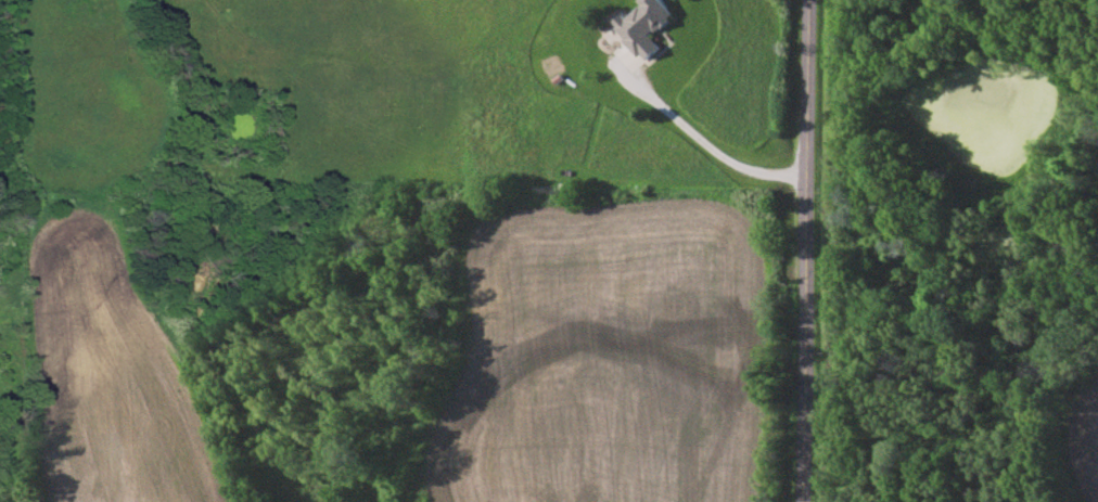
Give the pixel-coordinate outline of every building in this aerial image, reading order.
[(651,36),(675,15),(662,0),(639,0),(634,4),(638,9),(627,18),(623,14),(612,24),(646,61),(661,48),(651,36)]
